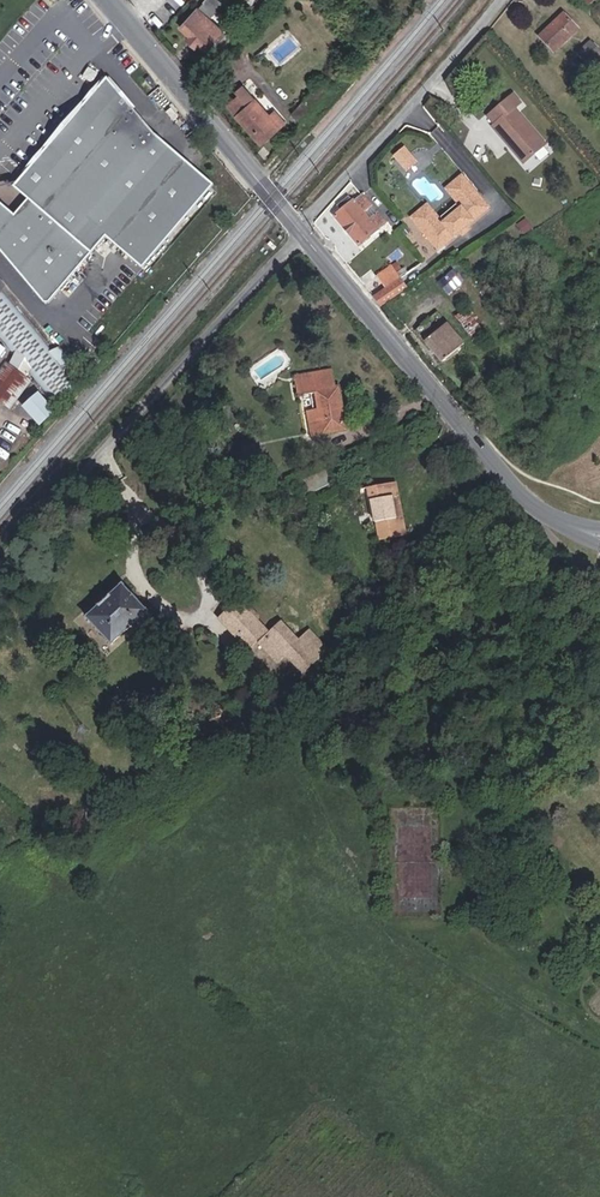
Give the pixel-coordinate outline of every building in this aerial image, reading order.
[(223,2),(220,0),(205,0),(202,3),(213,13),(223,2)] [(225,33),(208,19),(213,13),(202,3),(180,28),(207,52),(225,33)] [(540,36),(554,52),(578,29),(563,14),(540,36)] [(599,56),(599,54),(589,43),(577,53),(589,67),(599,56)] [(110,79),(21,185),(0,186),(0,246),(54,305),(111,237),(150,272),(219,186),(110,79)] [(290,115),(297,121),(330,87),(321,81),(290,115)] [(261,143),(284,123),(274,112),(270,116),(242,86),(235,93),(238,97),(228,106),(261,143)] [(523,162),(544,145),(513,108),(519,103),(513,95),(495,110),(502,118),(494,124),(510,142),(508,144),(523,162)] [(402,155),(412,148),(408,143),(399,151),(402,155)] [(420,158),(412,148),(402,155),(410,165),(420,158)] [(435,250),(459,230),(465,225),(487,207),(461,176),(448,186),(461,201),(460,208),(442,224),(434,223),(422,209),(409,219),(435,250)] [(438,221),(425,206),(422,209),(434,223),(442,224),(460,208),(461,201),(448,186),(445,189),(458,204),(438,221)] [(335,217),(359,245),(386,222),(379,213),(369,221),(362,212),(371,204),(363,195),(354,203),(353,201),(351,202),(342,210),(335,217)] [(342,210),(351,202),(348,198),(339,206),(342,210)] [(462,234),(468,228),(465,225),(459,230),(462,234)] [(386,289),(374,297),(380,305),(405,288),(391,268),(378,276),(386,289)] [(454,287),(446,277),(439,282),(447,292),(454,287)] [(52,349),(2,290),(0,293),(0,337),(14,353),(9,364),(5,361),(0,367),(0,401),(10,408),(31,381),(26,376),(28,374),(56,404),(80,383),(67,368),(52,349)] [(456,315),(469,333),(480,324),(468,307),(456,315)] [(442,361),(463,344),(437,312),(417,329),(442,361)] [(73,365),(78,362),(61,347),(58,348),(73,365)] [(67,368),(73,365),(58,348),(52,349),(67,368)] [(5,361),(9,355),(0,349),(0,367),(5,361)] [(297,385),(331,379),(330,371),(295,377),(297,385)] [(337,424),(343,423),(337,388),(333,388),(331,379),(297,385),(299,394),(315,391),(319,410),(308,412),(311,435),(338,431),(337,424)] [(467,406),(474,400),(468,394),(461,399),(467,406)] [(41,423),(53,413),(37,395),(25,405),(41,423)] [(269,468),(251,443),(245,448),(255,460),(250,464),(254,470),(257,468),(262,474),(269,468)] [(245,448),(238,453),(247,466),(250,464),(255,460),(245,448)] [(379,540),(399,537),(391,496),(397,495),(395,482),(369,487),(379,540)] [(87,617),(111,643),(146,612),(123,585),(87,617)] [(281,624),(269,634),(256,620),(257,616),(252,611),(246,610),(238,601),(219,619),(247,649),(256,640),(276,661),(285,653),(302,671),(315,659),(281,624)]
